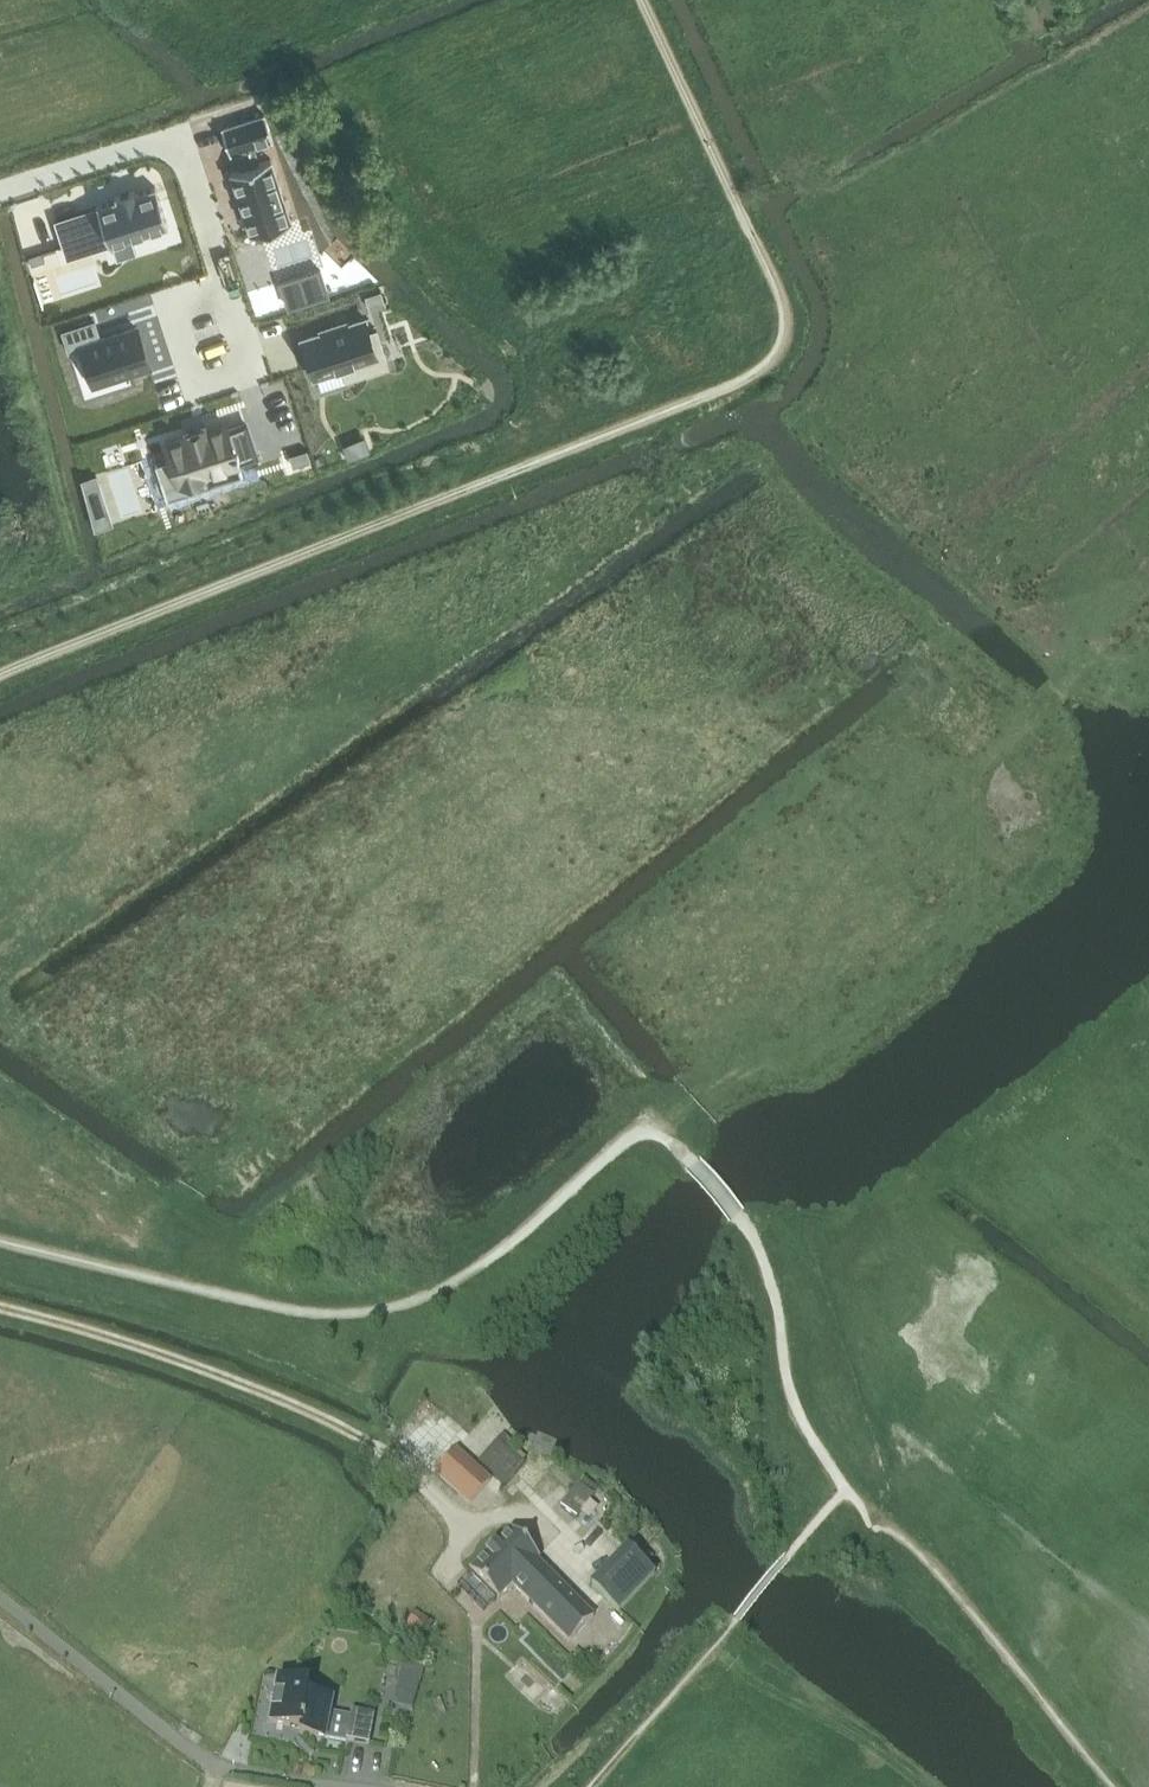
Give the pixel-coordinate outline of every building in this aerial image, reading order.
[(265,113),(222,127),(230,152),(236,150),(242,167),(231,171),(251,234),(292,220),(271,157),(259,161),(254,144),(262,142),(273,138),(265,113)] [(116,198),(54,218),(67,258),(112,244),(112,243),(117,257),(137,251),(133,237),(169,225),(156,185),(137,191),(135,188),(115,194),(116,198)] [(42,250),(29,255),(32,264),(45,259),(43,251),(42,250)] [(321,268),(281,281),(289,306),(329,293),(321,268)] [(382,289),(379,290),(366,294),(370,307),(386,302),(383,294),(382,289)] [(336,326),(302,337),(314,376),(343,367),(346,378),(350,377),(388,364),(377,328),(370,330),(365,316),(349,322),(349,321),(347,322),(338,325),(336,325),(336,326)] [(94,319),(63,329),(69,349),(83,345),(95,381),(149,364),(136,326),(100,337),(94,319)] [(170,458),(162,460),(173,497),(244,474),(241,464),(243,464),(243,463),(261,457),(249,418),(230,423),(228,417),(226,418),(225,415),(206,421),(207,422),(184,430),(184,428),(165,434),(166,438),(164,438),(170,458)] [(307,448),(289,454),(293,465),(311,459),(307,448)] [(81,479),(85,493),(101,488),(96,474),(81,479)] [(474,1463),(488,1475),(503,1489),(524,1465),(494,1440),(475,1462),(474,1463)] [(454,1448),(432,1473),(468,1505),(490,1480),(454,1448)] [(576,1484),(559,1505),(575,1518),(592,1496),(576,1484)] [(567,1642),(592,1617),(535,1560),(538,1558),(510,1530),(469,1571),(496,1599),(510,1585),(567,1642)] [(589,1586),(616,1612),(653,1574),(625,1548),(589,1586)] [(413,1612),(406,1624),(424,1636),(432,1624),(413,1612)] [(401,1663),(398,1677),(419,1681),(422,1667),(401,1663)] [(262,1679),(251,1737),(292,1745),(309,1760),(309,1761),(311,1761),(313,1750),(311,1750),(297,1737),(297,1736),(320,1740),(321,1736),(344,1740),(368,1744),(373,1715),(350,1711),(349,1716),(328,1712),(332,1692),(262,1679)]
